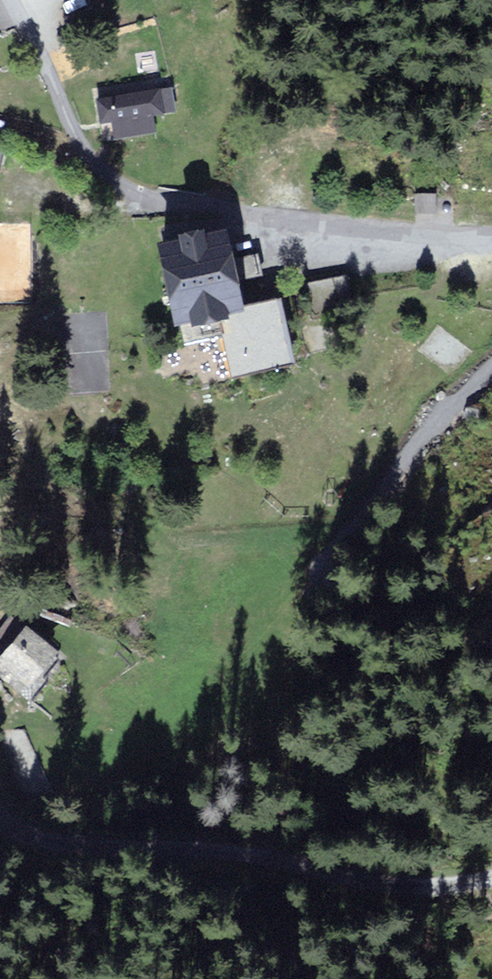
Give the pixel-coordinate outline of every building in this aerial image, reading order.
[(170,87),(96,101),(100,123),(112,121),(115,138),(156,130),(153,114),(175,110),(170,87)] [(442,222),(441,189),(416,190),(417,222),(442,222)] [(224,229),(159,242),(176,323),(180,322),(184,344),(222,337),(229,376),(294,363),(281,298),(244,305),(239,280),(261,275),(257,253),(230,259),(224,229)] [(343,276),(304,285),(312,319),(351,309),(343,276)] [(0,660),(0,668),(34,694),(64,656),(25,627),(0,660)]
